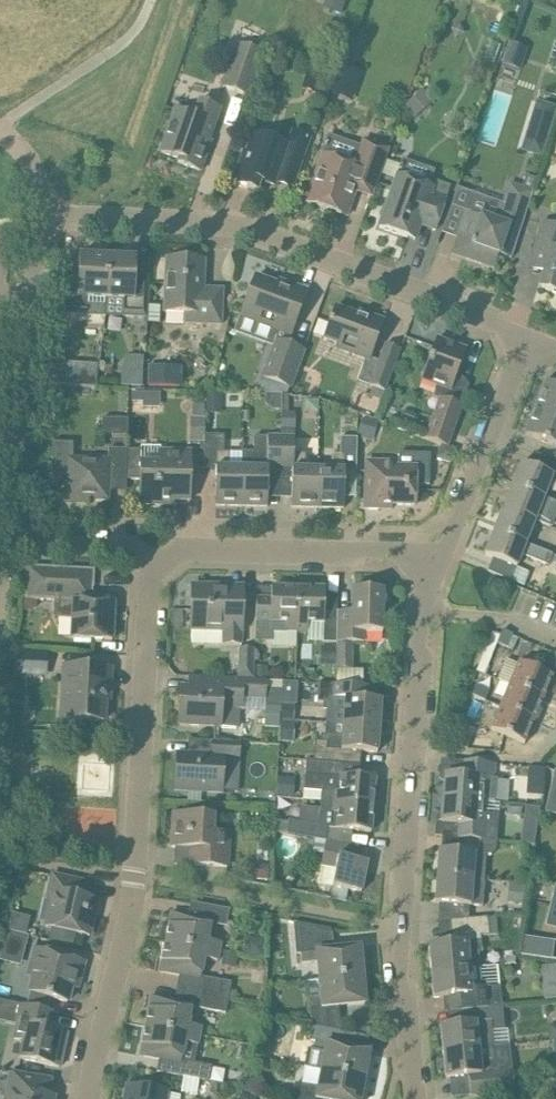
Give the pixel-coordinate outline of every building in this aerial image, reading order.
[(323,8),(342,14),(346,0),(325,0),(323,8)] [(520,70),(526,49),(509,43),(502,64),(520,70)] [(262,53),(237,44),(222,86),(248,95),(262,53)] [(342,66),(337,80),(354,86),(359,72),(342,66)] [(323,79),(307,73),(301,89),(317,95),(323,79)] [(404,106),(410,113),(428,96),(423,90),(404,106)] [(545,146),(555,109),(555,108),(535,101),(524,140),(545,146)] [(220,109),(199,102),(194,116),(176,110),(168,131),(161,152),(179,158),(178,163),(201,171),(208,151),(205,150),(220,109)] [(311,139),(291,132),(286,145),(253,133),(246,153),(244,152),(240,161),(233,182),(257,191),(260,183),(274,188),(275,185),(293,191),(311,139)] [(313,180),(305,201),(341,214),(346,201),(352,199),(353,199),(356,191),(372,196),(379,175),(388,149),(363,140),(361,147),(329,136),(320,160),(313,180)] [(387,206),(379,227),(415,240),(420,225),(435,231),(443,210),(446,201),(445,201),(451,186),(432,179),(435,170),(404,158),(398,175),(387,206)] [(533,191),(508,183),(499,211),(502,212),(499,222),(467,211),(460,232),(452,253),(494,268),(499,255),(511,259),(533,191)] [(542,222),(539,232),(533,254),(548,258),(540,288),(555,293),(555,226),(542,222)] [(88,298),(106,298),(108,256),(79,255),(78,279),(65,279),(60,314),(82,316),(87,315),(88,298)] [(136,258),(108,256),(106,298),(124,299),(123,317),(147,318),(149,282),(135,281),(136,258)] [(204,260),(167,259),(165,312),(186,313),(185,323),(221,325),(223,289),(203,288),(204,260)] [(278,285),(255,277),(248,298),(241,316),(291,335),(307,291),(280,281),(278,285)] [(328,327),(323,339),(337,345),(349,349),(348,353),(370,361),(385,320),(358,310),(357,314),(335,307),(328,327)] [(466,349),(437,339),(422,380),(438,386),(434,397),(440,399),(425,439),(447,447),(462,406),(447,401),(466,349)] [(304,350),(276,340),(262,378),(290,388),(304,350)] [(372,387),(369,396),(381,401),(391,374),(400,350),(385,344),(370,386),(372,387)] [(69,369),(53,367),(51,383),(68,385),(69,369)] [(147,385),(181,386),(182,369),(147,368),(147,385)] [(123,385),(142,386),(142,374),(124,373),(123,385)] [(262,378),(256,393),(266,394),(282,395),(287,395),(290,388),(262,378)] [(535,407),(555,415),(555,384),(546,380),(535,407)] [(67,390),(51,389),(50,404),(57,405),(67,398),(67,390)] [(132,401),(143,401),(144,393),(132,393),(132,401)] [(206,405),(221,405),(221,394),(207,393),(206,405)] [(282,410),(282,395),(266,394),(266,402),(272,409),(282,410)] [(287,395),(282,395),(282,410),(281,413),(281,430),(295,430),(295,412),(288,412),(288,395),(287,395)] [(535,407),(525,434),(555,446),(555,415),(535,407)] [(416,416),(404,411),(401,413),(398,421),(399,424),(412,428),(414,426),(417,418),(416,416)] [(128,419),(102,418),(102,432),(128,433),(128,419)] [(204,469),(204,437),(205,435),(205,418),(190,418),(190,442),(204,443),(203,469),(204,469)] [(357,437),(367,439),(371,421),(362,418),(357,437)] [(205,435),(204,437),(204,469),(216,470),(215,505),(241,506),(242,468),(229,468),(229,452),(224,452),(224,435),(205,435)] [(268,477),(280,477),(281,437),(256,436),(255,452),(242,452),(242,468),(241,506),(268,507),(268,477)] [(291,507),(318,507),(318,469),(306,469),(306,454),(294,454),(294,437),(281,437),(280,477),(292,477),(291,507)] [(331,470),(318,469),(318,507),(344,508),(344,471),(356,472),(357,449),(357,438),(340,437),(340,454),(332,454),(331,470)] [(127,449),(127,477),(127,479),(140,480),(139,504),(160,504),(160,500),(190,501),(190,452),(160,451),(160,447),(141,447),(141,450),(127,449)] [(109,479),(127,479),(127,449),(108,449),(108,459),(68,458),(68,483),(65,483),(65,502),(86,503),(86,500),(109,501),(109,479)] [(423,455),(398,454),(398,467),(381,466),(382,462),(366,462),(365,509),(380,509),(381,505),(415,506),(415,484),(422,484),(423,455)] [(553,475),(522,462),(513,486),(544,498),(553,475)] [(552,528),(555,516),(555,503),(544,498),(513,486),(504,509),(552,528)] [(495,531),(526,544),(535,522),(551,528),(552,528),(504,509),(495,531)] [(526,544),(495,531),(485,555),(493,558),(488,571),(511,581),(521,557),(548,567),(552,555),(526,544)] [(73,602),(71,638),(112,640),(114,602),(92,601),(93,587),(94,587),(95,569),(26,566),(25,599),(73,602)] [(243,587),(191,585),(190,630),(223,630),(223,644),(242,644),(243,587)] [(297,633),(298,588),(257,587),(255,641),(271,642),(272,633),(286,634),(286,632),(297,633)] [(308,623),(324,623),(323,642),(336,643),(337,634),(337,612),(338,600),(324,600),(325,589),(298,588),(297,633),(308,633),(308,623)] [(337,634),(336,643),(336,646),(336,670),(353,671),(354,643),(364,643),(364,632),(382,633),(383,590),(352,589),(352,612),(337,612),(337,634)] [(512,634),(503,630),(497,643),(507,647),(512,634)] [(244,679),(254,680),(255,646),(238,646),(237,679),(244,679)] [(336,666),(336,646),(321,646),(320,666),(336,666)] [(48,652),(16,650),(17,676),(47,677),(48,652)] [(519,662),(510,685),(543,699),(553,676),(519,662)] [(111,668),(64,666),(61,719),(103,721),(104,700),(109,700),(111,668)] [(254,668),(254,680),(267,680),(268,668),(254,668)] [(237,679),(199,677),(198,691),(180,690),(179,724),(237,728),(238,709),(242,710),(243,699),(266,699),(266,681),(254,680),(244,679),(237,679)] [(345,711),(344,724),(379,726),(381,700),(358,698),(359,685),(319,683),(317,702),(330,703),(329,710),(345,711)] [(489,691),(476,685),(472,695),(486,701),(489,691)] [(543,699),(510,685),(501,707),(534,721),(543,699)] [(266,706),(264,726),(279,727),(280,707),(266,706)] [(524,744),(534,721),(501,707),(491,730),(524,744)] [(307,760),(360,765),(361,751),(377,753),(379,726),(344,724),(343,737),(328,736),(327,742),(315,741),(313,760),(307,760)] [(454,743),(467,748),(471,739),(458,734),(454,743)] [(235,742),(213,741),(212,756),(177,754),(175,789),(222,792),(224,758),(238,759),(239,742),(235,742)] [(329,791),(328,802),(373,805),(375,779),(341,776),(341,777),(336,777),(337,763),(360,765),(307,760),(306,775),(326,776),(325,790),(329,791)] [(443,799),(482,802),(496,803),(498,778),(493,778),(495,764),(464,761),(462,776),(445,774),(443,799)] [(555,811),(555,772),(554,771),(549,797),(546,809),(555,811)] [(277,795),(290,796),(291,778),(278,777),(277,795)] [(465,839),(481,840),(497,841),(499,815),(481,814),(482,802),(443,799),(441,823),(459,824),(458,838),(465,839)] [(373,805),(328,802),(327,813),(338,814),(337,829),(349,830),(371,832),(373,805)] [(526,805),(524,819),(538,821),(540,807),(526,805)] [(287,833),(314,839),(326,841),(329,827),(319,825),(320,810),(302,809),(301,822),(290,820),(289,821),(275,820),(275,827),(274,832),(287,833)] [(213,816),(173,814),(172,847),(195,848),(194,865),(227,867),(229,834),(212,833),(213,816)] [(496,851),(497,841),(481,840),(465,839),(464,852),(439,851),(437,877),(473,879),(474,867),(480,867),(480,854),(492,855),(496,851)] [(326,841),(323,853),(321,866),(336,869),(330,898),(346,901),(348,890),(361,892),(367,862),(356,860),(358,847),(326,841)] [(531,855),(527,845),(519,847),(522,857),(531,855)] [(257,879),(268,879),(268,865),(258,865),(257,879)] [(52,899),(46,926),(52,928),(49,940),(73,946),(76,933),(89,936),(97,901),(82,897),(85,882),(52,875),(47,898),(52,899)] [(485,880),(473,879),(437,877),(435,903),(459,905),(458,915),(469,914),(470,905),(483,906),(485,880)] [(524,885),(508,883),(506,902),(522,904),(524,885)] [(166,942),(219,952),(221,943),(208,941),(211,925),(226,928),(230,910),(190,903),(188,916),(174,913),(172,924),(169,924),(166,942)] [(431,972),(480,967),(478,952),(483,952),(481,936),(498,934),(496,916),(452,920),(454,943),(428,945),(431,972)] [(319,979),(363,975),(361,947),(333,949),(331,929),(293,922),(296,954),(301,954),(302,964),(317,962),(319,979)] [(26,935),(7,930),(1,955),(20,959),(26,935)] [(523,937),(521,954),(552,959),(554,941),(523,937)] [(246,956),(263,957),(264,940),(252,940),(246,945),(246,956)] [(219,952),(166,942),(162,960),(165,961),(163,972),(201,979),(204,959),(217,961),(219,952)] [(84,962),(35,949),(30,969),(36,970),(30,992),(67,1002),(74,976),(80,977),(84,962)] [(248,957),(224,953),(221,964),(235,967),(238,956),(248,959),(248,957)] [(497,965),(480,967),(431,972),(434,998),(459,996),(461,1010),(464,1010),(465,1010),(502,1006),(500,986),(499,986),(497,965)] [(306,998),(309,998),(312,1025),(312,1026),(341,1031),(339,1006),(366,1004),(363,975),(319,979),(305,981),(306,998)] [(231,982),(206,977),(203,993),(228,998),(231,982)] [(543,985),(544,999),(555,998),(555,984),(543,985)] [(228,998),(203,993),(200,1008),(226,1013),(228,998)] [(149,1008),(146,1026),(200,1036),(201,1027),(188,1025),(192,1004),(154,997),(152,1008),(149,1008)] [(55,1012),(22,1005),(14,1039),(24,1041),(20,1059),(59,1067),(67,1033),(51,1029),(55,1012)] [(502,1006),(465,1010),(464,1010),(465,1023),(440,1026),(443,1052),(494,1047),(493,1034),(492,1031),(505,1030),(502,1006)] [(143,1056),(181,1063),(183,1052),(196,1054),(200,1036),(146,1026),(142,1044),(145,1045),(143,1056)] [(345,1032),(312,1026),(309,1040),(315,1041),(313,1051),(324,1053),(321,1070),(365,1079),(370,1050),(342,1045),(345,1032)] [(497,1072),(494,1047),(443,1052),(446,1078),(468,1076),(470,1096),(515,1091),(513,1070),(497,1072)] [(183,1076),(184,1077),(199,1079),(209,1081),(212,1066),(186,1061),(183,1076)] [(365,1079),(321,1070),(318,1087),(307,1085),(305,1095),(293,1093),(292,1098),(361,1098),(365,1079)] [(54,1096),(49,1095),(51,1080),(10,1073),(6,1096),(14,1097),(13,1098),(54,1098),(54,1096)] [(196,1094),(199,1079),(184,1077),(181,1091),(196,1094)] [(243,1091),(253,1094),(261,1091),(255,1078),(246,1082),(243,1091)] [(127,1085),(124,1098),(166,1098),(167,1092),(127,1085)]
